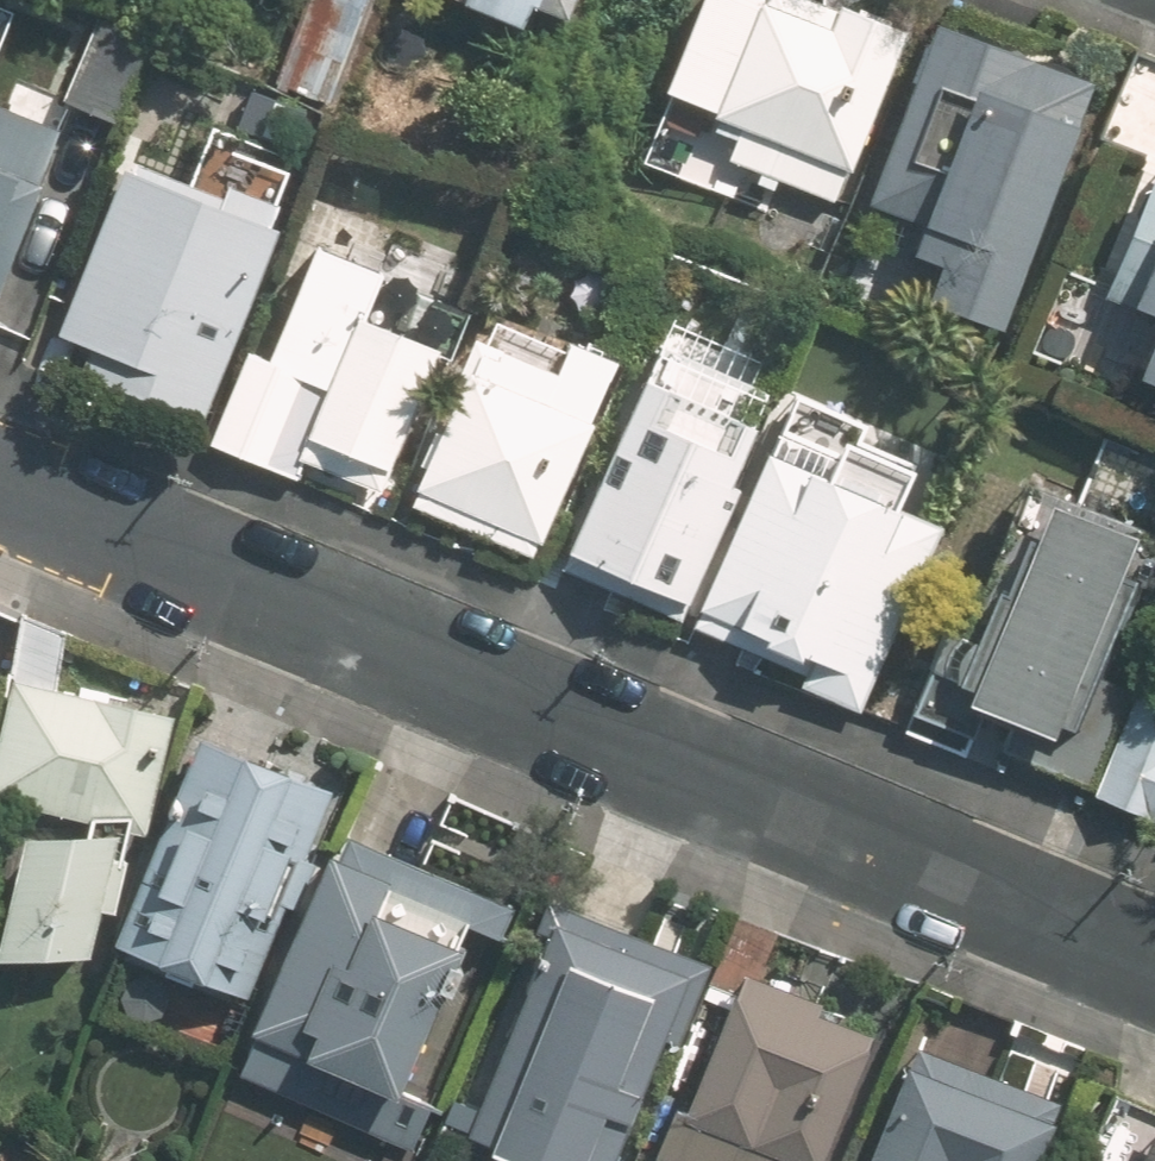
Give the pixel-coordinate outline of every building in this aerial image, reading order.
[(273,73),(329,95),(366,0),(301,0),(273,73)] [(528,26),(539,0),(465,0),(528,26)] [(567,13),(572,0),(539,0),(567,13)] [(834,202),(906,24),(845,0),(704,0),(667,92),(742,122),(727,158),(834,202)] [(1098,88),(932,23),(864,196),(921,218),(907,253),(938,266),(925,300),(1002,330),(1098,88)] [(69,102),(112,121),(146,42),(101,24),(69,102)] [(10,40),(0,35),(0,64),(10,40)] [(72,130),(0,101),(0,306),(72,130)] [(1140,141),(1084,277),(1154,307),(1154,148),(1140,141)] [(83,340),(72,365),(193,414),(272,226),(121,163),(55,327),(83,340)] [(373,273),(297,457),(374,488),(450,305),(373,273)] [(466,335),(400,497),(530,552),(610,355),(564,337),(550,370),(466,335)] [(1142,375),(1154,381),(1154,344),(1142,375)] [(254,359),(217,448),(280,474),(317,385),(254,359)] [(687,595),(766,405),(720,386),(704,426),(638,398),(574,550),(580,553),(571,574),(670,616),(680,592),(687,595)] [(935,516),(771,451),(701,628),(795,665),(791,675),(861,703),(935,516)] [(1055,763),(1150,527),(1029,479),(989,577),(961,566),(907,698),(967,724),(979,694),(1008,707),(995,739),(1055,763)] [(20,672),(0,738),(0,796),(101,826),(101,832),(30,827),(2,953),(93,953),(104,907),(118,909),(126,834),(136,837),(172,718),(20,672)] [(1137,690),(1093,792),(1154,818),(1154,698),(1137,690)] [(246,994),(335,787),(206,731),(118,941),(246,994)] [(347,833),(258,1023),(264,1025),(243,1070),(409,1147),(430,1102),(410,1092),(484,935),(471,928),(481,907),(470,902),(476,893),(347,833)] [(530,952),(544,958),(479,1108),(455,1099),(439,1135),(475,1152),(471,1160),(613,1160),(667,1036),(675,1039),(709,962),(554,896),(530,952)] [(881,1027),(822,1000),(825,994),(760,965),(771,942),(735,928),(705,996),(733,1009),(690,1106),(680,1101),(658,1152),(679,1160),(780,1160),(785,1149),(815,1160),(821,1160),(881,1027)] [(882,1160),(1040,1160),(1059,1115),(1039,1106),(1042,1099),(928,1051),(882,1160)] [(1146,1160),(1154,1160),(1154,1139),(1146,1160)]
